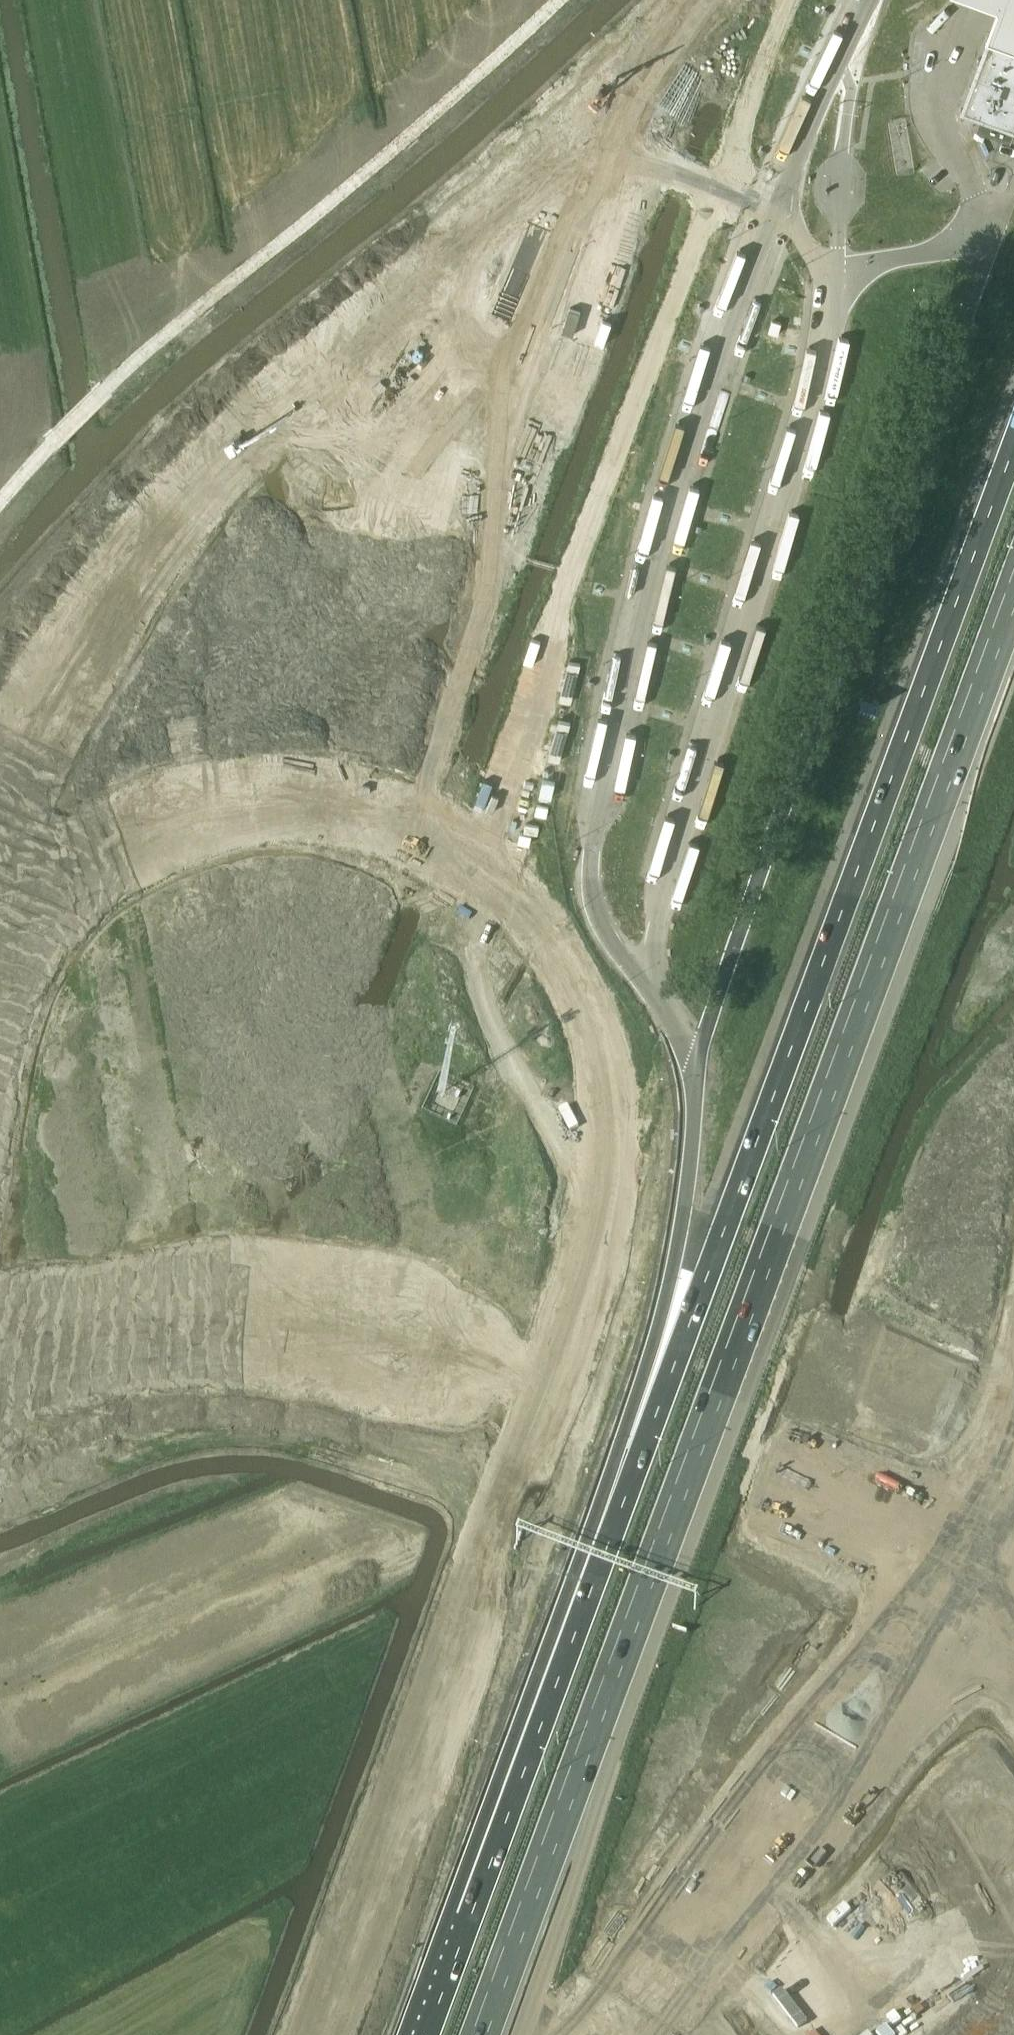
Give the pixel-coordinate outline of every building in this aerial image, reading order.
[(999,9),(987,38),(1013,48),(1013,0),(974,0),(999,9)] [(987,38),(960,112),(981,120),(977,131),(1003,140),(1010,143),(1013,133),(1013,48),(987,38)]
